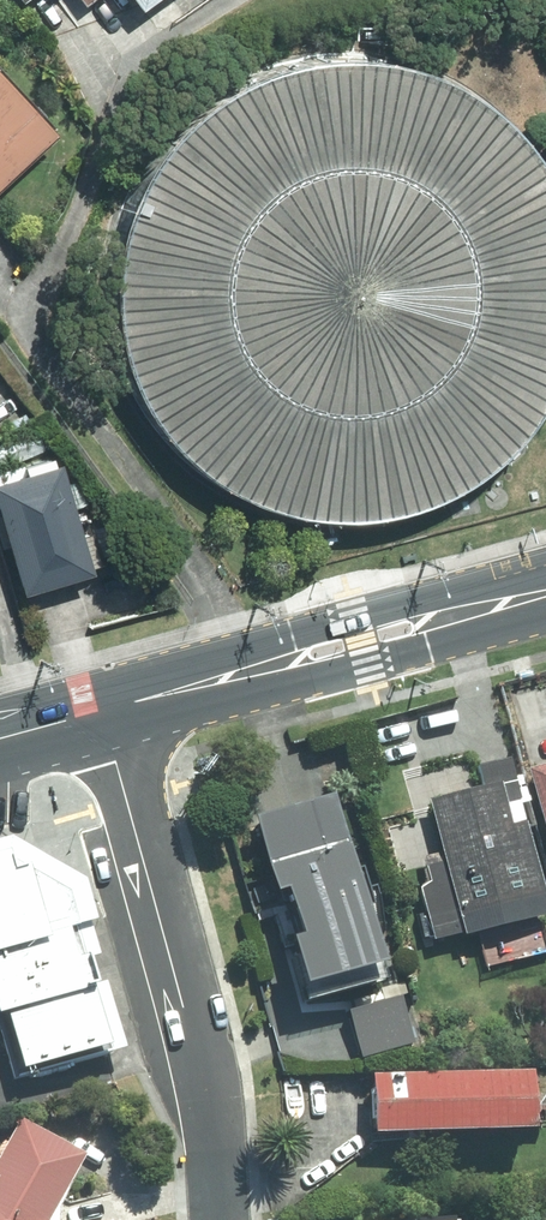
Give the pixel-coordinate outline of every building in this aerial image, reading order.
[(23,0),(3,0),(10,10),(23,0)] [(130,19),(155,0),(115,0),(130,19)] [(259,518),(340,529),(420,511),(489,468),(539,404),(545,383),(545,208),(530,169),(475,109),(411,74),(338,60),(265,69),(199,101),(145,151),(110,215),(96,287),(105,360),(137,426),(187,480),(259,518)] [(44,139),(0,94),(0,182),(44,139)] [(48,471),(0,485),(0,561),(13,602),(81,581),(48,471)] [(475,792),(423,803),(450,941),(539,922),(504,762),(470,770),(475,792)] [(520,777),(545,873),(545,771),(520,777)] [(334,845),(322,802),(239,825),(260,898),(264,897),(277,944),(265,948),(278,994),(364,970),(329,846),(334,845)] [(73,886),(2,844),(0,845),(0,1068),(5,1086),(117,1056),(73,886)] [(360,1020),(344,1026),(357,1062),(417,1040),(401,996),(357,1012),(360,1020)] [(355,1076),(355,1138),(514,1138),(514,1076),(355,1076)] [(76,1162),(7,1125),(0,1138),(0,1219),(45,1219),(76,1162)]
